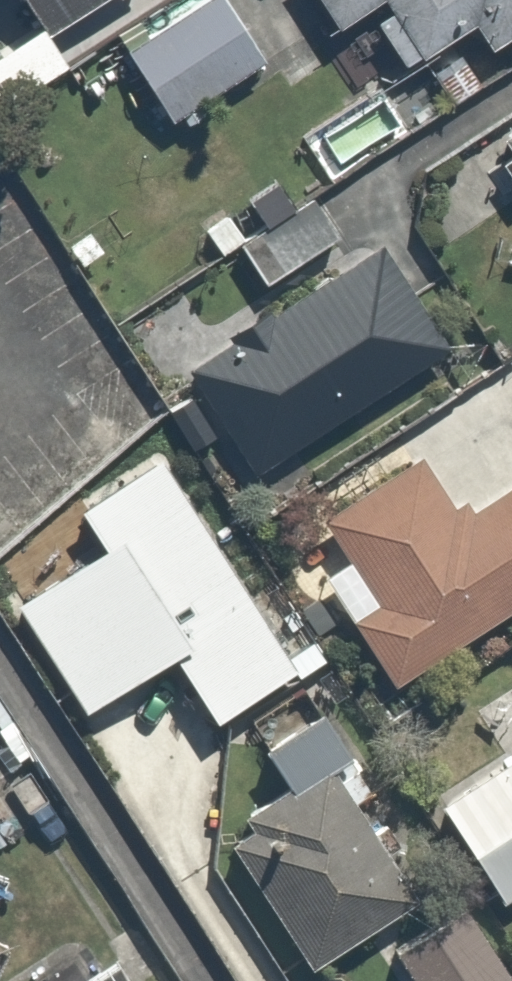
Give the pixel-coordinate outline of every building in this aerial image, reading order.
[(52,17),(59,28),(103,0),(41,0),(52,17)] [(265,0),(198,0),(132,44),(182,118),(294,42),(265,0)] [(348,28),(378,8),(418,69),(482,27),(508,66),(511,63),(511,0),(329,0),(348,28)] [(52,17),(0,51),(0,118),(83,65),(59,28),(52,17)] [(250,470),(455,353),(392,241),(186,358),(250,470)] [(352,624),(393,691),(511,619),(511,489),(462,519),(429,464),(332,523),(383,606),(352,624)] [(124,589),(57,635),(94,688),(160,643),(124,589)] [(0,702),(0,726),(11,720),(0,702)] [(290,797),(231,830),(307,965),(419,901),(358,793),(369,786),(324,706),(259,743),(290,797)] [(444,807),(504,901),(511,896),(511,763),(444,807)] [(53,980),(141,980),(115,941),(53,980)]
